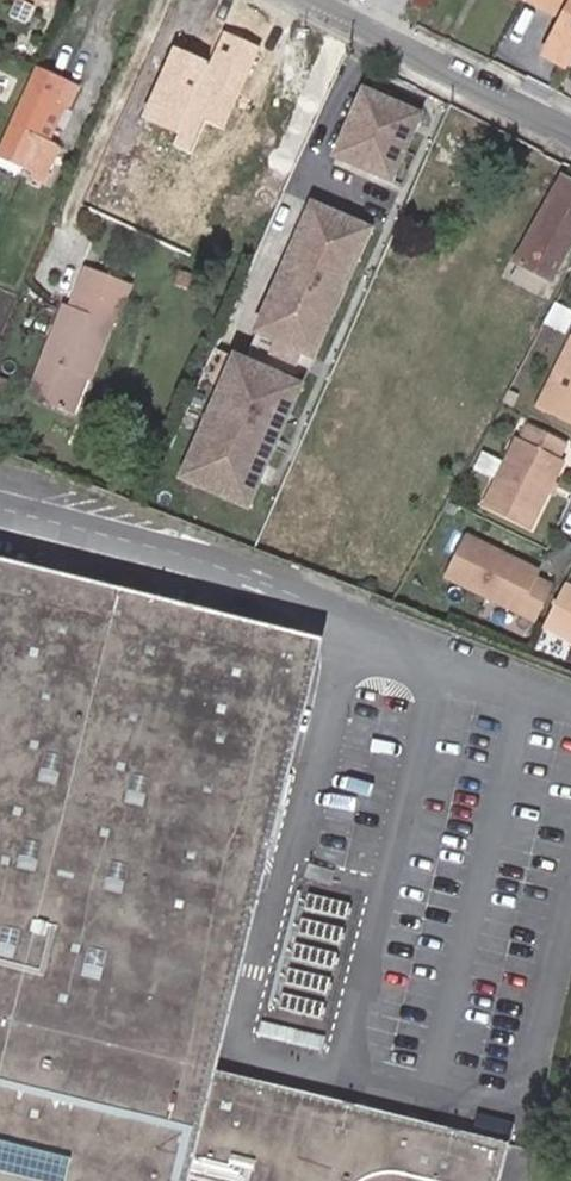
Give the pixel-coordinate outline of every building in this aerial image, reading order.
[(411,2),(424,10),(430,0),(411,0),(411,2)] [(568,66),(570,61),(570,0),(529,0),(563,18),(544,53),(540,56),(565,71),(568,66)] [(15,4),(7,22),(25,30),(33,12),(15,4)] [(240,113),(264,62),(256,58),(263,39),(223,24),(189,102),(218,116),(223,105),(240,113)] [(39,68),(13,129),(59,149),(44,181),(55,186),(71,147),(54,139),(41,133),(56,101),(66,80),(39,68)] [(419,117),(364,93),(336,157),(391,181),(419,117)] [(68,106),(56,101),(41,133),(54,139),(68,106)] [(59,149),(13,129),(2,156),(38,170),(35,178),(44,181),(59,149)] [(567,179),(521,266),(527,269),(525,275),(549,287),(570,244),(570,182),(567,179)] [(360,228),(313,206),(287,262),(292,265),(279,293),(274,291),(255,332),(277,342),(272,354),(295,364),(300,352),(311,357),(330,316),(324,314),(337,285),(343,288),(356,258),(348,255),(360,228)] [(31,397),(55,406),(95,315),(112,276),(91,268),(80,297),(89,301),(84,312),(69,306),(31,397)] [(95,315),(55,406),(65,410),(79,376),(91,380),(114,323),(117,324),(133,285),(112,276),(95,315)] [(535,343),(551,352),(563,330),(567,332),(570,325),(570,313),(561,308),(552,324),(548,321),(535,343)] [(558,370),(566,374),(570,376),(570,342),(558,370)] [(298,386),(243,361),(232,386),(223,382),(179,478),(244,507),(256,481),(249,478),(279,410),(286,413),(298,386)] [(76,414),(91,380),(79,376),(65,410),(76,414)] [(555,416),(570,424),(570,383),(555,416)] [(567,467),(523,445),(511,469),(488,456),(478,474),(502,487),(488,511),(531,533),(567,467)] [(490,558),(493,552),(459,534),(437,575),(522,619),(540,585),(524,576),(490,558)] [(495,550),(493,552),(490,558),(524,576),(528,567),(495,550)] [(509,1149),(215,1074),(191,1068),(295,659),(53,598),(58,578),(61,570),(11,557),(9,566),(4,586),(0,585),(0,1180),(500,1180),(509,1149)] [(4,586),(9,566),(0,564),(0,585),(4,586)] [(535,621),(570,639),(570,584),(557,577),(535,621)] [(191,1068),(215,1074),(323,644),(58,578),(53,598),(295,659),(191,1068)] [(269,1037),(326,1049),(333,1011),(317,1007),(324,973),(315,972),(310,997),(292,994),(294,983),(281,980),(269,1037)]
